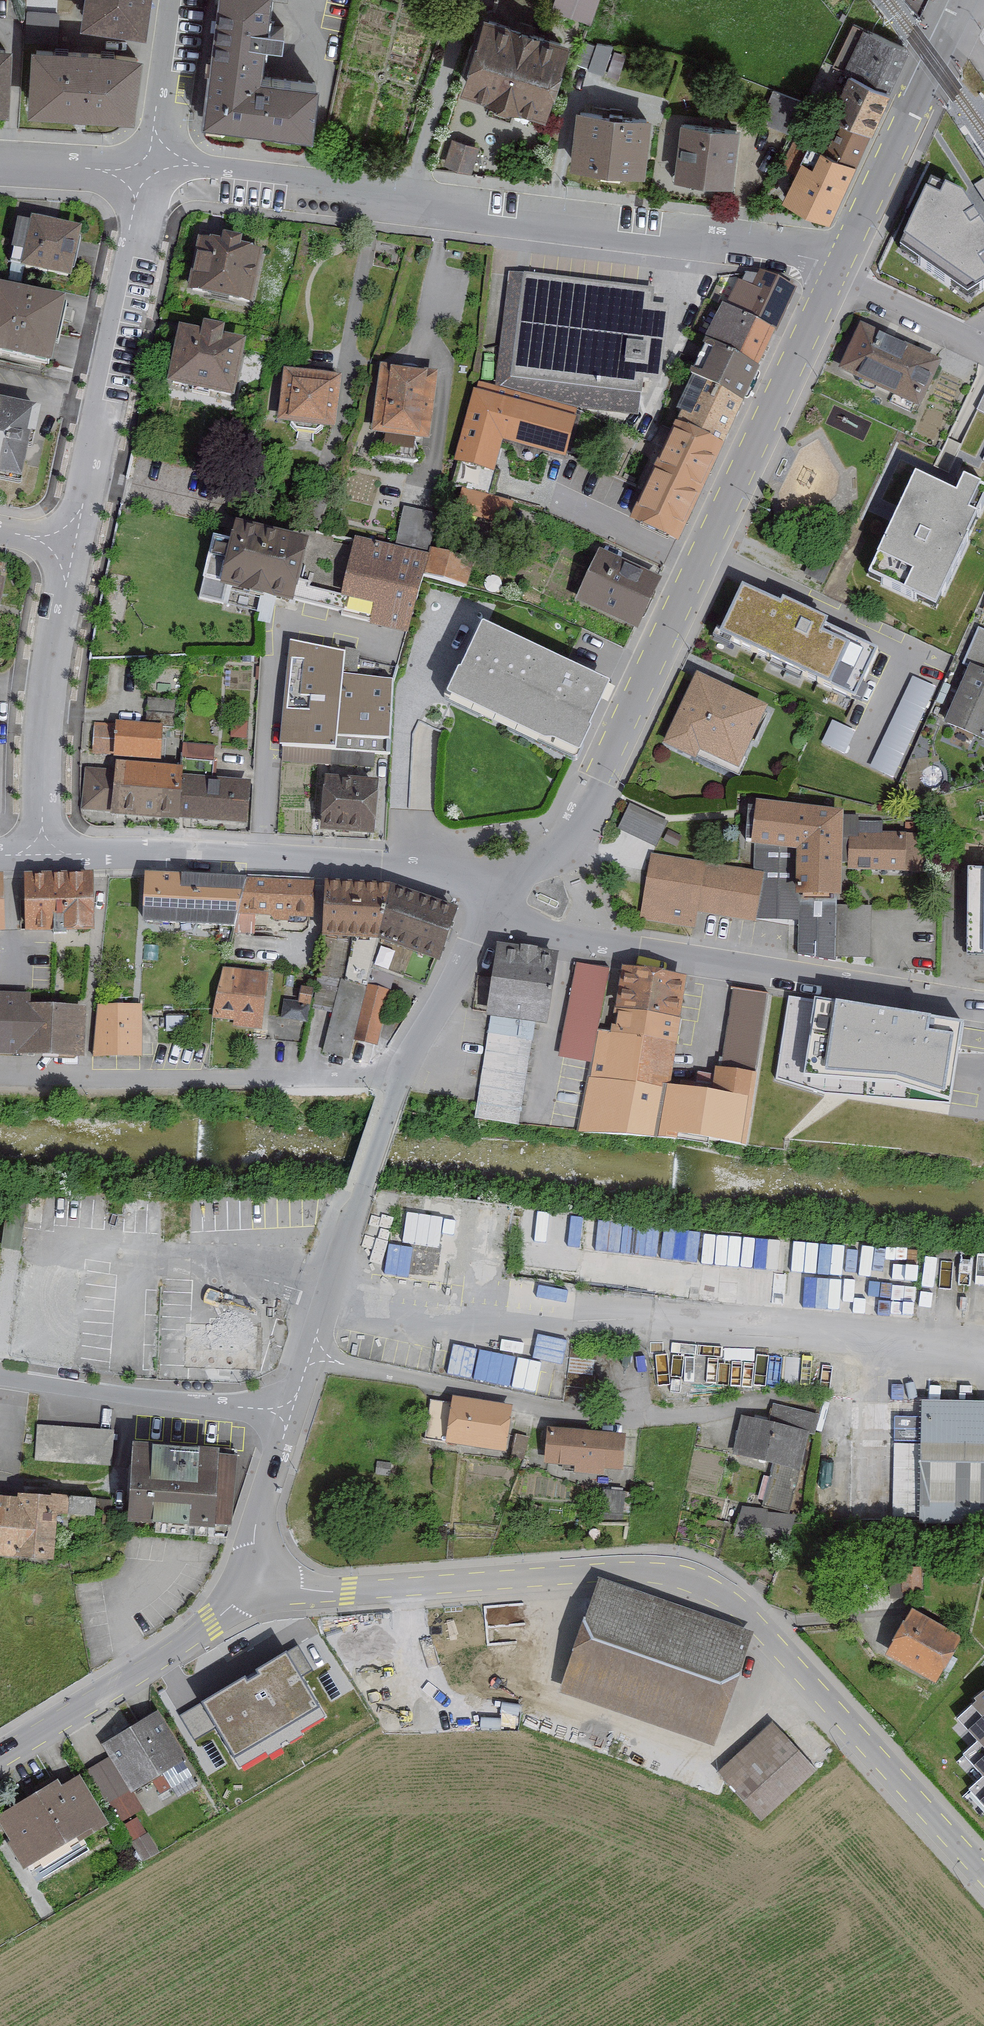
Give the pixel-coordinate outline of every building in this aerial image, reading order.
[(79,27),(142,36),(147,0),(83,0),(79,27)] [(200,126),(310,138),(316,86),(259,79),(263,43),(280,45),(281,31),(266,30),(269,0),(215,0),(200,126)] [(551,11),(591,24),(598,0),(554,0),(551,11)] [(55,17),(26,16),(25,45),(54,45),(55,17)] [(567,44),(485,17),(460,94),(542,120),(567,44)] [(889,94),(908,53),(862,31),(843,72),(851,76),(889,94)] [(5,113),(9,50),(0,49),(0,113),(5,113)] [(137,57),(33,50),(28,111),(133,118),(137,57)] [(889,94),(851,76),(832,117),(870,135),(889,94)] [(647,122),(576,116),(571,171),(643,177),(647,122)] [(870,135),(832,117),(817,149),(855,166),(870,135)] [(737,133),(681,126),(675,180),(731,187),(737,133)] [(476,152),(453,144),(445,168),(468,175),(476,152)] [(855,166),(817,149),(809,145),(781,204),(827,226),(855,166)] [(927,189),(903,243),(968,287),(983,277),(983,230),(961,193),(946,185),(942,196),(927,189)] [(79,234),(30,225),(20,275),(69,285),(79,234)] [(249,310),(260,258),(238,253),(239,247),(223,243),(222,249),(198,244),(186,297),(249,310)] [(794,290),(757,274),(754,284),(738,279),(727,302),(776,328),(794,290)] [(653,294),(508,278),(497,389),(639,403),(641,385),(660,387),(668,311),(651,310),(653,294)] [(64,307),(0,294),(0,363),(51,373),(64,307)] [(759,364),(776,328),(727,302),(723,300),(705,338),(759,364)] [(918,416),(941,365),(860,328),(836,379),(918,416)] [(230,403),(242,351),(220,346),(221,340),(205,336),(203,342),(180,337),(168,390),(230,403)] [(696,374),(743,399),(759,364),(705,338),(689,371),(696,374)] [(437,372),(382,365),(374,428),(429,435),(437,372)] [(724,442),(743,399),(696,374),(675,418),(678,420),(724,442)] [(338,383),(283,376),(276,428),(331,435),(338,383)] [(579,425),(473,395),(452,467),(494,479),(503,447),(567,465),(579,425)] [(30,414),(0,408),(0,485),(20,489),(29,445),(24,444),(30,414)] [(724,442),(678,420),(673,431),(677,433),(662,463),(659,461),(654,471),(658,473),(641,507),(638,505),(631,519),(680,543),(724,442)] [(916,473),(871,571),(934,600),(983,491),(983,486),(965,477),(957,492),(916,473)] [(463,507),(517,510),(518,492),(464,489),(463,507)] [(403,514),(394,545),(424,554),(432,522),(403,514)] [(305,547),(236,532),(232,547),(212,543),(199,604),(219,608),(222,594),(291,609),(305,547)] [(370,629),(404,636),(428,559),(353,543),(340,599),(373,608),(370,629)] [(433,557),(429,574),(466,585),(470,569),(433,557)] [(659,585),(600,559),(577,609),(637,635),(659,585)] [(736,590),(710,646),(834,709),(860,652),(736,590)] [(606,682),(482,625),(451,692),(575,749),(606,682)] [(977,634),(963,667),(970,670),(944,729),(983,746),(983,637),(977,634)] [(343,660),(289,646),(280,750),(336,755),(337,740),(385,744),(390,688),(342,682),(343,660)] [(898,774),(938,682),(912,671),(873,764),(898,774)] [(738,775),(769,713),(697,678),(661,750),(693,765),(698,755),(738,775)] [(172,727),(173,705),(145,705),(144,726),(172,727)] [(833,716),(822,740),(846,750),(856,727),(833,716)] [(158,766),(161,730),(114,727),(113,730),(92,728),(90,757),(113,758),(113,763),(158,766)] [(210,749),(182,747),(181,763),(209,765),(210,749)] [(179,781),(180,773),(114,768),(114,775),(85,773),(82,813),(110,815),(110,819),(176,823),(179,781)] [(179,781),(176,823),(246,828),(249,786),(179,781)] [(376,784),(325,781),(321,834),(372,838),(376,784)] [(621,827),(660,842),(670,815),(631,800),(621,827)] [(798,922),(797,958),(835,963),(835,959),(869,959),(870,909),(836,908),(836,898),(841,898),(842,814),(755,804),(750,850),(754,850),(754,875),(650,858),(639,924),(694,933),(697,916),(755,926),(756,921),(798,922)] [(855,834),(850,834),(847,874),(921,878),(923,838),(880,836),(881,825),(856,824),(855,834)] [(968,873),(967,960),(983,960),(983,873),(968,873)] [(90,877),(23,878),(23,934),(91,934),(90,877)] [(315,885),(145,878),(143,927),(231,931),(231,938),(252,939),(253,922),(313,924),(315,885)] [(408,894),(389,888),(354,886),(325,884),(322,941),(377,944),(429,962),(439,965),(457,912),(408,894)] [(377,944),(322,941),(311,1009),(331,1013),(321,1055),(355,1064),(361,1046),(376,1050),(390,994),(394,982),(419,990),(429,962),(377,944)] [(546,1029),(556,957),(495,949),(485,1020),(490,1021),(476,1120),(518,1126),(531,1027),(546,1029)] [(685,980),(621,971),(612,1034),(599,1032),(607,974),(573,969),(560,1063),(591,1067),(581,1134),(676,1140),(677,1131),(746,1147),(766,996),(732,991),(714,1095),(669,1087),(685,980)] [(222,971),(212,1020),(234,1023),(233,1029),(259,1033),(268,978),(222,971)] [(310,993),(299,991),(297,1004),(283,1002),(280,1019),(306,1023),(310,993)] [(775,1078),(954,1106),(967,1024),(788,996),(775,1078)] [(0,997),(0,1058),(80,1060),(81,1010),(36,1008),(36,998),(0,997)] [(96,1009),(92,1059),(141,1059),(141,1008),(96,1009)] [(19,1255),(27,1195),(9,1192),(0,1247),(0,1252),(19,1255)] [(830,1241),(566,1213),(563,1241),(647,1250),(647,1253),(838,1274),(842,1242),(830,1241)] [(418,1243),(443,1246),(446,1221),(415,1217),(412,1242),(392,1240),(388,1271),(414,1274),(418,1243)] [(563,1394),(570,1364),(485,1346),(479,1376),(563,1394)] [(511,1409),(452,1401),(446,1447),(504,1455),(511,1409)] [(846,1402),(846,1525),(983,1529),(983,1405),(846,1402)] [(817,1420),(771,1409),(767,1425),(742,1419),(733,1457),(773,1466),(764,1507),(792,1514),(809,1439),(813,1439),(817,1420)] [(108,1470),(110,1434),(37,1430),(35,1466),(108,1470)] [(623,1437),(545,1432),(543,1468),(573,1470),(573,1475),(601,1477),(602,1472),(621,1473),(623,1437)] [(219,1454),(131,1449),(127,1528),(213,1533),(213,1527),(228,1528),(232,1460),(219,1460),(219,1454)] [(389,1467),(376,1466),(375,1477),(388,1478),(389,1467)] [(93,1504),(16,1499),(16,1502),(0,1501),(0,1562),(52,1565),(55,1519),(92,1522),(93,1504)] [(785,1549),(790,1519),(737,1511),(732,1540),(785,1549)] [(920,1572),(903,1572),(903,1596),(920,1596),(920,1572)] [(749,1646),(594,1593),(558,1693),(712,1748),(749,1646)] [(964,1643),(912,1616),(888,1662),(940,1689),(964,1643)] [(327,1719),(285,1651),(198,1704),(240,1772),(327,1719)] [(975,1700),(977,1703),(959,1720),(979,1742),(964,1756),(983,1776),(983,1691),(975,1700)] [(183,1759),(155,1715),(102,1748),(130,1793),(183,1759)] [(815,1775),(771,1725),(715,1775),(758,1825),(815,1775)] [(123,1794),(105,1763),(86,1774),(105,1805),(123,1794)] [(971,1790),(983,1804),(983,1777),(971,1790)] [(79,1780),(59,1791),(55,1784),(0,1816),(0,1825),(26,1871),(105,1825),(79,1780)] [(136,1810),(128,1797),(115,1805),(123,1818),(136,1810)]
